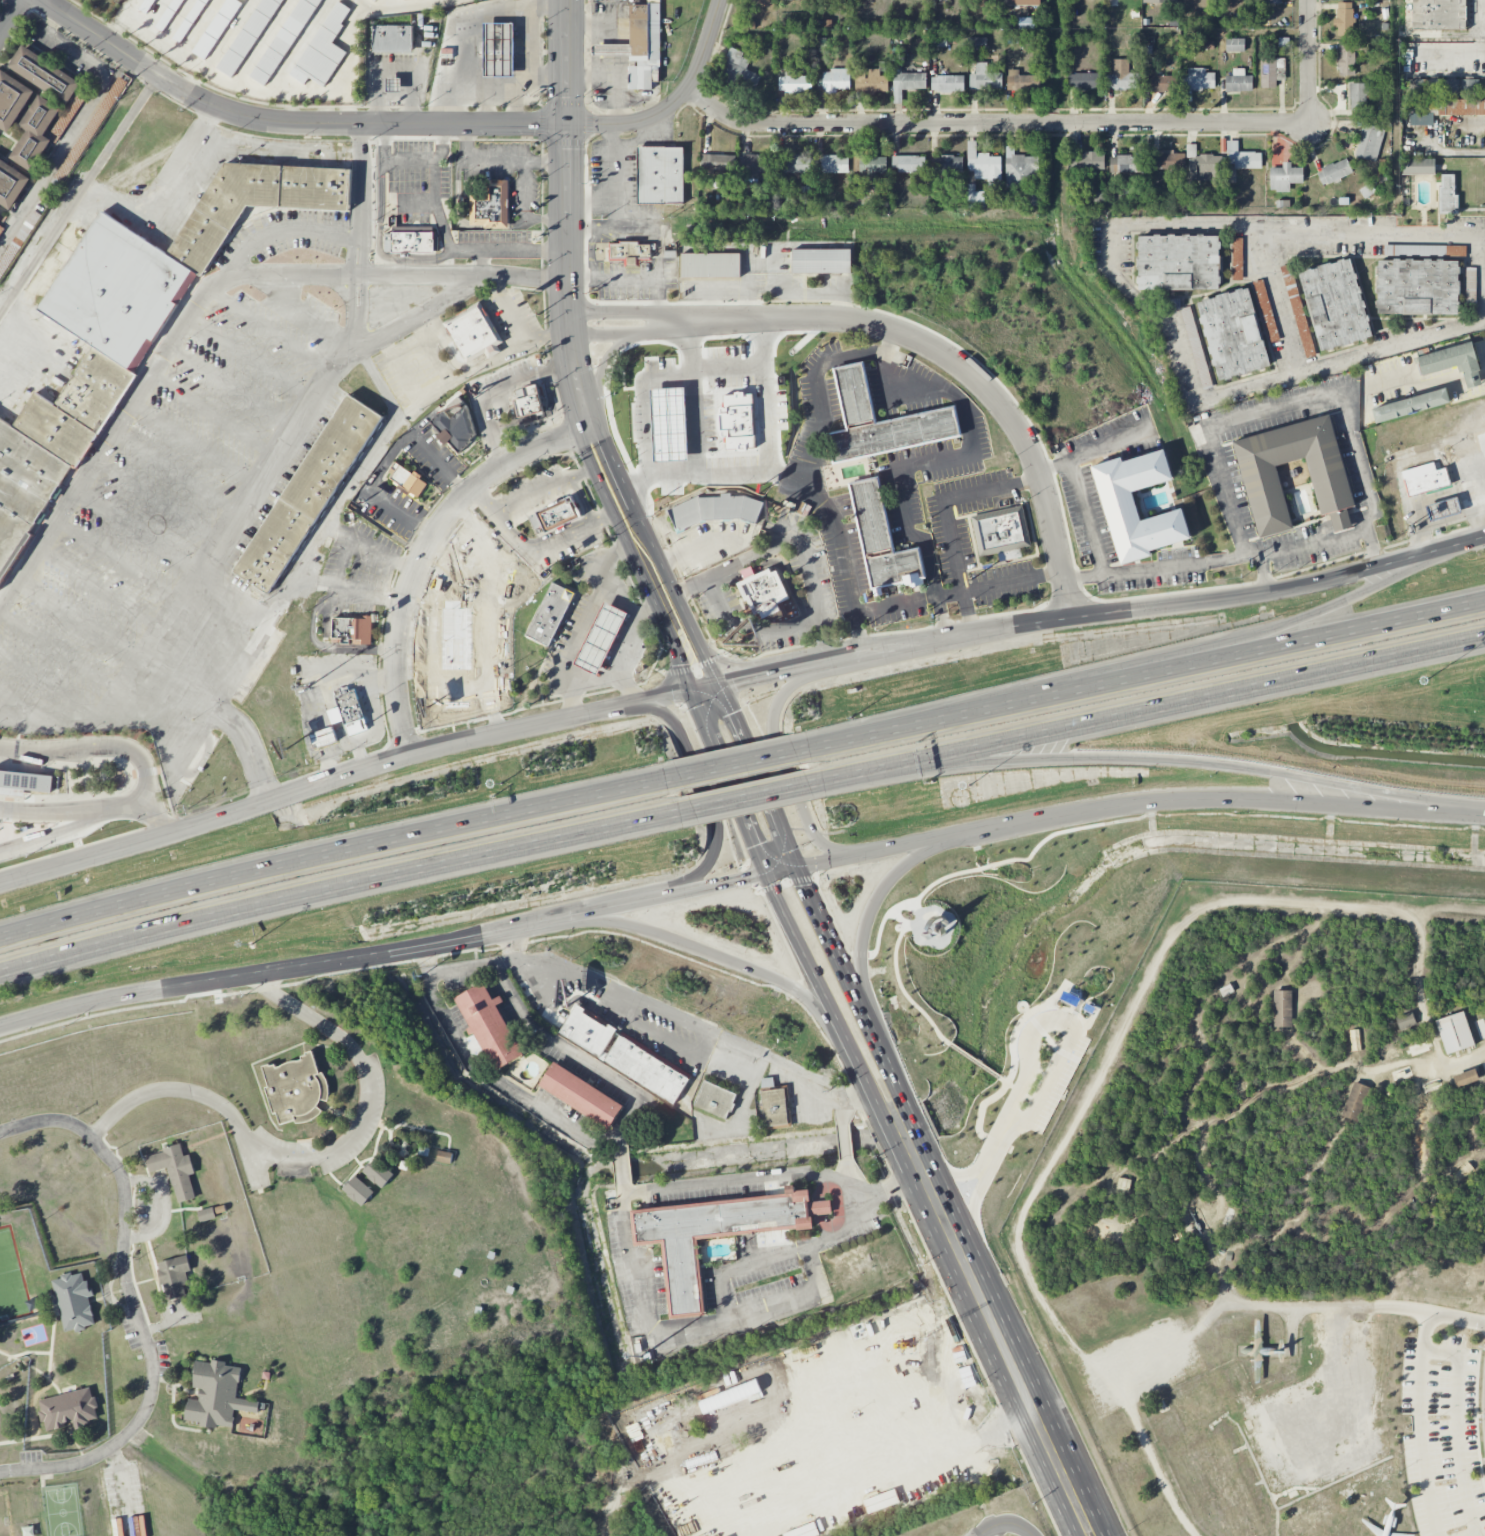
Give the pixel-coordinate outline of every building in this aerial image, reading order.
[(159,1),(158,0),(145,0),(139,9),(149,16),(159,1)] [(164,33),(185,0),(173,0),(156,28),(164,33)] [(183,44),(206,0),(196,0),(175,40),(183,44)] [(242,3),(237,0),(226,0),(193,52),(206,61),(242,3)] [(219,69),(234,79),(282,0),(261,0),(219,69)] [(249,75),(265,86),(323,0),(300,0),(249,75)] [(323,93),(347,51),(333,43),(352,9),(335,0),(292,75),(323,93)] [(1412,29),(1466,30),(1466,0),(1412,0),(1412,29)] [(1354,3),(1337,2),(1336,35),(1353,36),(1354,3)] [(631,3),(631,44),(596,44),(596,59),(629,58),(629,89),(653,89),(653,81),(661,81),(660,3),(631,3)] [(484,76),(514,76),(514,24),(485,24),(484,76)] [(413,52),(413,25),(374,25),(374,52),(413,52)] [(1245,52),(1245,38),(1226,39),(1226,52),(1245,52)] [(7,68),(68,105),(65,110),(39,94),(19,126),(27,130),(10,158),(33,172),(53,140),(45,135),(60,112),(63,114),(55,128),(63,133),(85,97),(76,91),(83,81),(22,44),(7,68)] [(1354,75),(1354,45),(1339,45),(1338,75),(1354,75)] [(761,76),(746,69),(751,58),(732,49),(721,74),(755,90),(761,76)] [(1276,88),(1277,64),(1282,64),(1282,59),(1261,58),(1260,88),(1276,88)] [(1140,89),(1140,73),(1129,73),(1129,59),(1113,59),(1113,75),(1106,76),(1107,89),(1140,89)] [(988,62),(976,63),(976,74),(970,74),(970,89),(1003,89),(1002,72),(988,73),(988,62)] [(850,89),(850,68),(829,68),(829,74),(817,73),(817,92),(836,92),(836,89),(850,89)] [(1206,68),(1184,68),(1184,90),(1215,91),(1215,73),(1206,72),(1206,68)] [(1252,75),(1244,76),(1244,68),(1232,69),(1233,75),(1225,76),(1225,92),(1253,92),(1252,75)] [(8,133),(35,91),(1,69),(0,71),(0,128),(8,133)] [(866,76),(866,69),(858,70),(858,94),(888,93),(888,76),(866,76)] [(778,92),(812,94),(813,76),(797,76),(797,70),(785,70),(785,77),(779,77),(778,92)] [(1008,91),(1040,92),(1040,76),(1019,75),(1019,70),(1008,70),(1008,91)] [(926,73),(893,74),(894,104),(902,103),(902,89),(927,89),(926,73)] [(1101,73),(1068,73),(1068,89),(1101,89),(1101,73)] [(964,76),(931,76),(931,92),(964,92),(964,76)] [(1145,92),(1177,91),(1177,76),(1145,76),(1145,92)] [(387,91),(401,92),(401,79),(387,79),(387,91)] [(1479,95),(1479,79),(1408,80),(1408,93),(1425,92),(1425,97),(1479,95)] [(1350,83),(1351,115),(1369,115),(1368,83),(1350,83)] [(1426,99),(1426,107),(1439,108),(1439,115),(1484,116),(1484,100),(1426,99)] [(1433,125),(1433,113),(1410,113),(1410,125),(1433,125)] [(1377,162),(1385,129),(1364,124),(1355,157),(1377,162)] [(967,171),(974,171),(974,179),(988,179),(988,189),(1001,189),(1001,157),(991,157),(991,153),(977,153),(976,141),(967,141),(967,171)] [(1261,168),(1261,152),(1238,153),(1238,143),(1229,143),(1229,168),(1261,168)] [(636,147),(683,147),(682,204),(635,204),(636,147)] [(1038,179),(1038,156),(1014,156),(1014,147),(1005,147),(1006,188),(1025,187),(1025,179),(1038,179)] [(1184,153),(1174,154),(1174,150),(1152,151),(1152,170),(1185,169),(1184,153)] [(1068,153),(1068,172),(1105,172),(1104,152),(1068,153)] [(735,171),(735,155),(701,154),(700,170),(735,171)] [(772,156),(743,155),(742,178),(759,178),(759,172),(771,173),(772,156)] [(811,172),(810,155),(787,155),(788,173),(811,172)] [(821,173),(849,173),(849,156),(822,156),(821,173)] [(887,156),(860,156),(860,173),(887,173),(887,156)] [(925,171),(925,156),(892,156),(892,172),(925,171)] [(963,157),(931,156),(931,172),(963,173),(963,157)] [(1144,172),(1143,156),(1110,156),(1110,173),(1144,172)] [(32,178),(0,157),(0,204),(10,211),(32,178)] [(1324,186),(1353,173),(1346,158),(1317,171),(1324,186)] [(1435,159),(1402,159),(1402,174),(1435,174),(1435,159)] [(351,212),(353,168),(223,162),(170,252),(98,211),(39,312),(92,343),(56,404),(34,391),(15,425),(0,416),(0,576),(194,275),(205,281),(248,207),(351,212)] [(1283,167),(1271,167),(1270,191),(1290,192),(1290,183),(1304,184),(1304,168),(1291,168),(1291,162),(1283,162),(1283,167)] [(1456,174),(1440,174),(1440,214),(1458,214),(1458,195),(1455,195),(1456,174)] [(470,227),(509,227),(509,179),(490,179),(490,192),(470,192),(470,227)] [(984,208),(984,192),(975,192),(975,184),(968,184),(968,208),(984,208)] [(437,252),(437,231),(384,231),(384,252),(437,252)] [(1219,290),(1219,235),(1138,235),(1138,290),(1219,290)] [(1232,280),(1243,280),(1242,238),(1231,238),(1232,280)] [(608,259),(608,244),(619,244),(619,242),(637,242),(637,244),(649,244),(649,259),(636,259),(636,264),(625,264),(625,259),(608,259)] [(1458,315),(1459,260),(1458,260),(1458,255),(1463,255),(1463,246),(1430,246),(1430,259),(1377,259),(1377,314),(1458,315)] [(792,275),(792,250),(846,250),(847,274),(792,275)] [(679,278),(679,255),(738,255),(738,278),(679,278)] [(1320,352),(1372,338),(1351,258),(1299,272),(1320,352)] [(1253,282),(1268,343),(1279,340),(1264,279),(1253,282)] [(1270,367),(1250,288),(1197,301),(1217,380),(1270,367)] [(444,319),(464,361),(503,342),(482,300),(444,319)] [(1181,309),(1202,388),(1212,386),(1191,306),(1181,309)] [(1418,356),(1423,376),(1461,364),(1468,389),(1481,385),(1477,371),(1480,370),(1472,340),(1418,356)] [(752,423),(750,380),(711,382),(710,343),(696,344),(698,383),(684,384),(684,397),(669,397),(669,407),(684,406),(685,426),(752,423)] [(872,425),(951,407),(957,435),(829,464),(823,436),(845,431),(831,369),(858,363),(872,425)] [(537,384),(544,411),(520,417),(513,390),(537,384)] [(662,459),(659,388),(696,387),(699,458),(662,459)] [(1371,409),(1376,424),(1450,402),(1445,387),(1371,409)] [(234,572),(270,595),(383,415),(346,392),(234,572)] [(431,426),(447,413),(472,442),(457,455),(431,426)] [(1261,538),(1233,442),(1330,415),(1355,506),(1347,508),(1352,527),(1335,532),(1329,512),(1321,514),(1305,458),(1275,466),(1293,528),(1261,538)] [(1164,449),(1123,462),(1121,456),(1090,466),(1122,565),(1151,556),(1149,551),(1191,538),(1181,509),(1140,522),(1131,492),(1173,478),(1164,449)] [(1401,471),(1409,497),(1451,484),(1446,468),(1436,470),(1434,462),(1401,471)] [(390,480),(395,473),(391,470),(396,463),(427,484),(418,498),(390,480)] [(846,485),(873,479),(890,556),(916,550),(922,577),(870,589),(846,485)] [(539,536),(529,515),(576,494),(585,514),(539,536)] [(753,523),(761,502),(743,496),(698,497),(698,494),(665,509),(676,531),(701,519),(739,518),(753,523)] [(1426,507),(1430,522),(1462,513),(1457,497),(1426,507)] [(970,517),(1021,506),(1030,546),(979,557),(970,517)] [(753,614),(749,606),(745,607),(734,583),(768,568),(770,572),(776,570),(788,598),(753,614)] [(527,635),(553,581),(577,593),(551,646),(527,635)] [(461,601),(462,664),(444,664),(443,601),(461,601)] [(598,677),(628,613),(605,602),(574,665),(598,677)] [(334,617),(365,618),(364,639),(353,638),(353,642),(344,642),(344,638),(333,638),(334,617)] [(462,705),(462,658),(426,658),(427,706),(462,705)] [(356,690),(365,716),(344,723),(336,697),(356,690)] [(314,749),(338,742),(333,726),(309,734),(314,749)] [(55,792),(57,776),(0,769),(0,786),(55,792)] [(455,997),(493,1072),(524,1056),(498,1005),(504,1002),(500,995),(493,999),(485,982),(455,997)] [(1274,991),(1292,991),(1292,1027),(1274,1027),(1274,991)] [(617,1029),(577,1004),(559,1033),(599,1058),(617,1029)] [(1435,1021),(1464,1011),(1474,1045),(1447,1054),(1435,1021)] [(1395,1017),(1412,1012),(1416,1024),(1400,1030),(1395,1017)] [(1483,1019),(1484,1024),(1484,1038),(1480,1040),(1474,1022),(1483,1019)] [(1348,1031),(1360,1029),(1363,1050),(1351,1051),(1348,1031)] [(621,1032),(603,1062),(675,1104),(693,1074),(621,1032)] [(1406,1050),(1409,1049),(1408,1047),(1428,1041),(1428,1043),(1431,1042),(1432,1046),(1429,1048),(1430,1050),(1412,1056),(1411,1054),(1407,1055),(1406,1050)] [(262,1067),(273,1115),(277,1114),(280,1126),(321,1117),(318,1102),(330,1099),(324,1072),(318,1074),(314,1055),(262,1067)] [(538,1087),(609,1130),(625,1104),(553,1061),(538,1087)] [(1391,1073),(1409,1066),(1412,1075),(1394,1082),(1391,1073)] [(1452,1077),(1475,1068),(1479,1080),(1457,1088),(1452,1077)] [(764,1128),(789,1127),(787,1087),(774,1087),(773,1077),(761,1078),(764,1128)] [(1421,1085),(1440,1078),(1442,1086),(1425,1094),(1421,1085)] [(729,1119),(738,1093),(703,1080),(693,1107),(729,1119)] [(1354,1082),(1370,1087),(1358,1121),(1341,1115),(1354,1082)] [(150,1173),(168,1168),(177,1203),(195,1198),(190,1175),(195,1173),(190,1155),(184,1156),(181,1144),(162,1148),(163,1152),(146,1157),(150,1173)] [(453,1154),(440,1150),(437,1160),(450,1164),(453,1154)] [(394,1175),(375,1158),(363,1171),(381,1189),(394,1175)] [(1467,1161),(1475,1171),(1460,1183),(1451,1175),(1467,1161)] [(374,1191),(354,1176),(342,1191),(363,1206),(374,1191)] [(1118,1177),(1131,1180),(1129,1191),(1116,1188),(1118,1177)] [(663,1241),(672,1317),(703,1313),(696,1238),(810,1225),(806,1191),(633,1211),(635,1244),(663,1241)] [(197,1212),(200,1223),(216,1218),(213,1207),(197,1212)] [(1093,1221),(1114,1219),(1115,1231),(1093,1231),(1093,1221)] [(1093,1231),(1093,1242),(1114,1243),(1115,1231),(1093,1231)] [(157,1263),(166,1301),(186,1296),(183,1285),(189,1284),(186,1272),(191,1271),(187,1255),(157,1263)] [(52,1279),(64,1333),(96,1326),(89,1297),(91,1296),(85,1271),(52,1279)] [(237,1399),(241,1367),(225,1366),(226,1363),(195,1360),(192,1387),(200,1388),(199,1400),(187,1399),(185,1423),(233,1428),(235,1410),(259,1412),(260,1401),(237,1399)] [(39,1400),(41,1411),(38,1412),(40,1422),(44,1421),(46,1430),(74,1424),(74,1427),(99,1421),(92,1387),(39,1400)] [(23,1535),(36,1535),(34,1526),(23,1527),(23,1535)]
